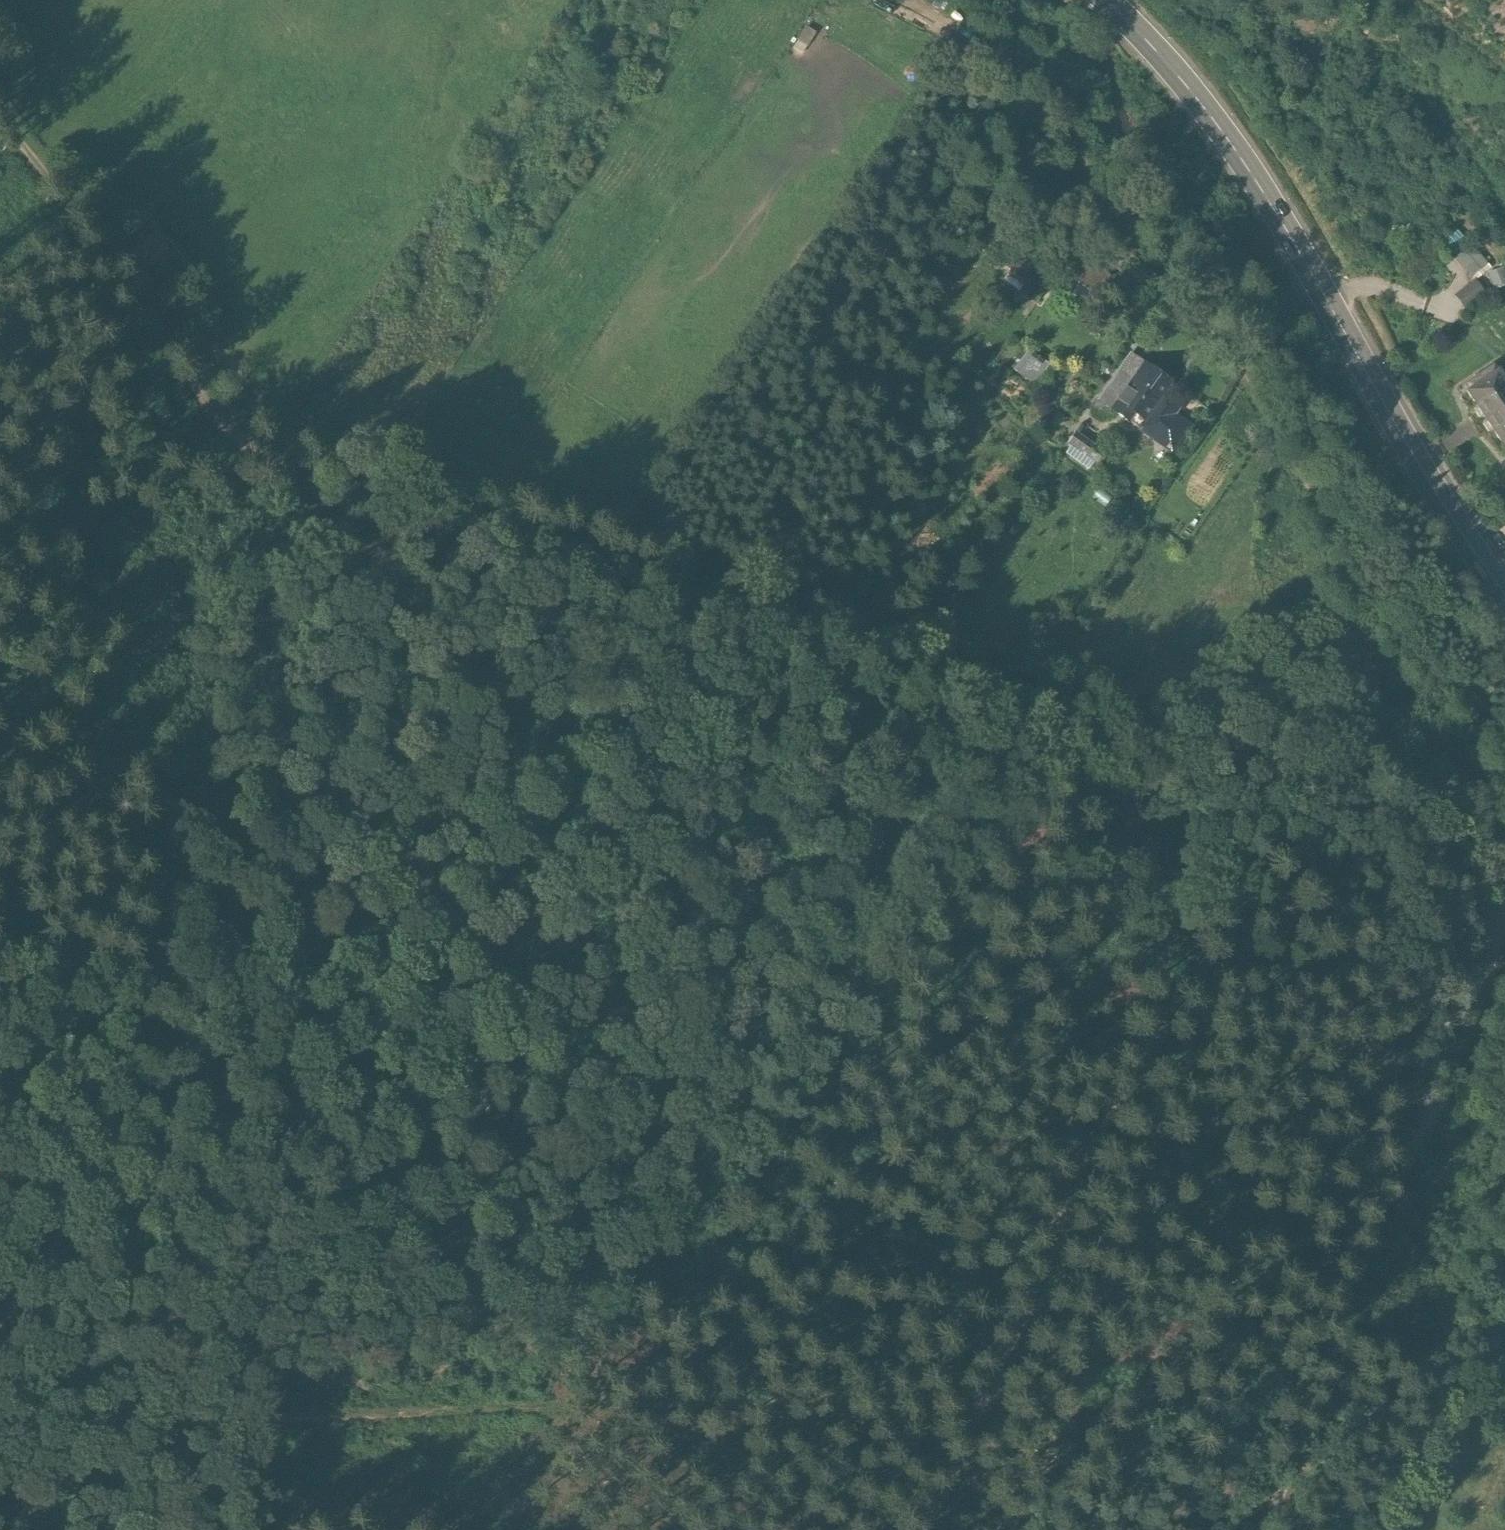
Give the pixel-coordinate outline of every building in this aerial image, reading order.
[(1487,263),(1471,244),(1455,257),(1471,276),(1487,263)] [(1016,254),(1007,267),(1011,270),(1026,280),(1035,267),(1016,254)] [(1488,273),(1493,287),(1504,283),(1504,274),(1503,268),(1488,273)] [(1020,292),(1028,281),(1026,280),(1011,270),(1004,280),(1020,292)] [(1474,280),(1457,294),(1465,305),(1483,291),(1474,280)] [(1043,292),(1028,281),(1020,292),(1036,303),(1043,292)] [(1030,351),(1015,371),(1034,385),(1049,365),(1030,351)] [(1186,396),(1130,357),(1095,408),(1106,415),(1111,408),(1130,422),(1134,415),(1146,422),(1141,429),(1170,450),(1187,425),(1173,415),(1186,396)] [(1484,419),(1504,404),(1504,383),(1492,366),(1458,389),(1462,396),(1466,393),(1475,406),(1472,410),(1478,419),(1484,419)] [(1484,419),(1481,424),(1487,432),(1492,432),(1504,451),(1504,404),(1484,419)] [(1100,450),(1076,433),(1069,444),(1092,461),(1100,450)]
